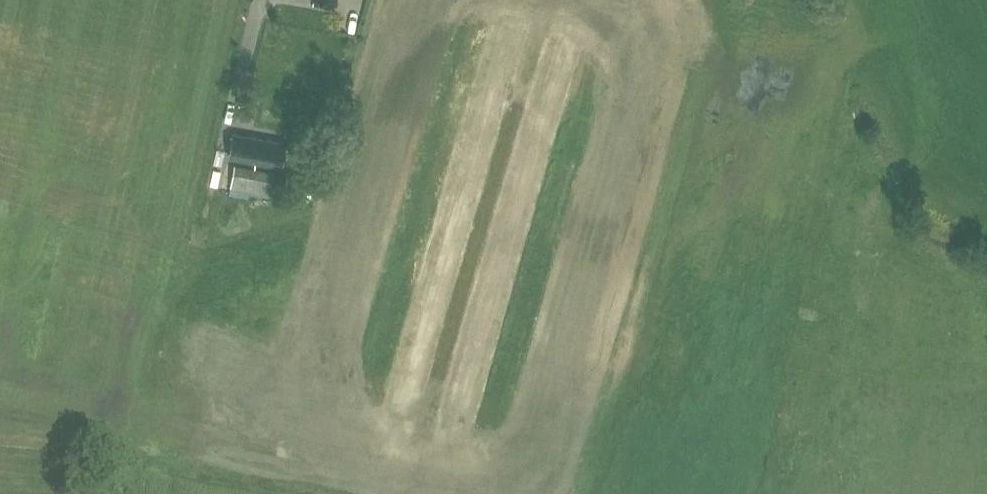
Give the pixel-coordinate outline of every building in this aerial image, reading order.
[(269,154),(272,140),(234,134),(230,157),(281,167),(283,157),(269,154)] [(282,195),(283,185),(272,183),(274,171),(234,164),(230,187),(270,195),(270,194),(282,195)]
